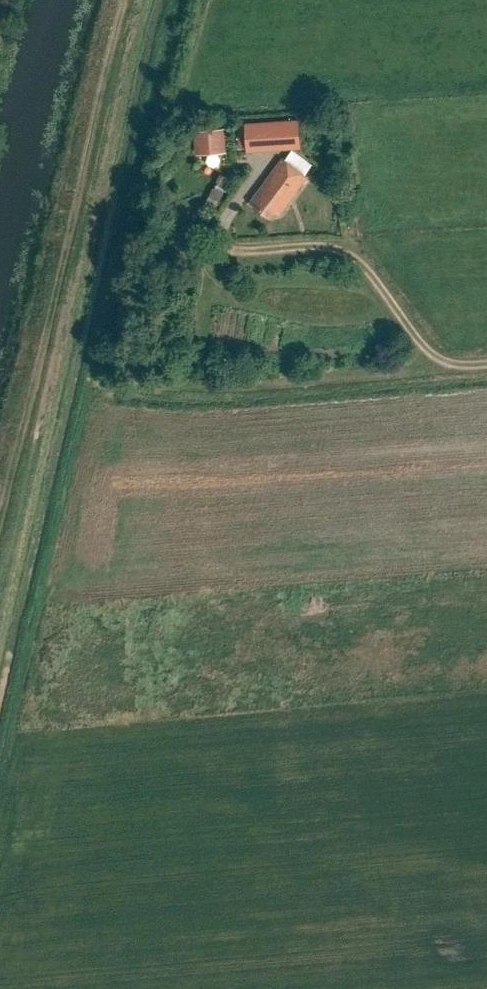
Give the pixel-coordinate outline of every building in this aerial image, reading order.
[(274,146),(300,144),(299,119),(273,121),(274,146)] [(247,146),(246,127),(239,128),(241,147),(247,146)] [(226,154),(224,129),(194,131),(196,156),(226,154)] [(283,159),(250,202),(271,218),(275,213),(280,216),(309,176),(283,159)]
